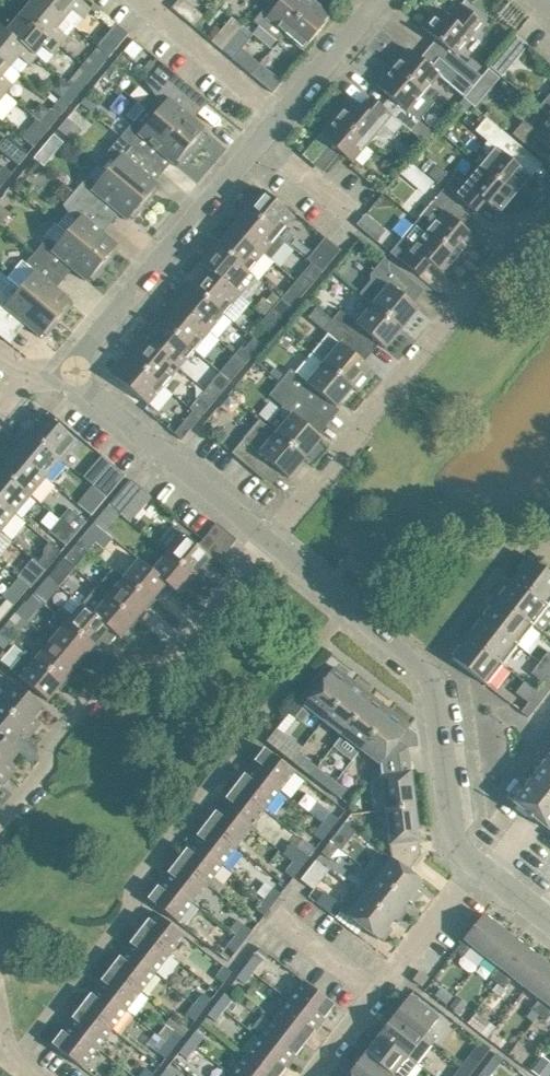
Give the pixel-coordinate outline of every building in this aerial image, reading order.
[(65,20),(40,0),(32,0),(20,15),(59,47),(66,38),(57,30),(65,20)] [(80,0),(40,0),(65,20),(73,10),(83,18),(90,9),(80,0)] [(184,0),(178,0),(172,8),(194,26),(203,16),(184,0)] [(313,0),(312,0),(271,0),(253,20),(276,41),(283,33),(284,34),(313,0)] [(303,50),(329,19),(332,16),(313,0),(284,34),(303,50)] [(495,13),(512,26),(521,14),(503,1),(495,13)] [(456,55),(483,23),(461,4),(449,18),(438,8),(422,27),(440,42),(432,52),(474,86),(482,76),(456,55)] [(59,47),(20,15),(6,31),(35,56),(42,47),(52,55),(59,47)] [(221,49),(239,29),(238,29),(241,26),(231,18),(212,41),(221,49)] [(109,56),(128,34),(116,24),(97,46),(109,56)] [(6,31),(0,26),(0,59),(11,68),(19,58),(29,66),(36,58),(34,56),(35,56),(6,31)] [(233,59),(247,43),(250,39),(239,29),(221,49),(233,59)] [(474,86),(432,52),(424,62),(408,49),(402,56),(400,54),(390,65),(424,93),(438,75),(465,97),(474,86)] [(94,76),(103,65),(90,55),(81,65),(94,76)] [(498,57),(489,67),(500,77),(509,66),(498,57)] [(11,68),(0,59),(0,90),(5,95),(13,86),(3,78),(11,68)] [(151,60),(144,69),(151,75),(159,66),(153,62),(151,60)] [(204,128),(172,101),(187,84),(162,63),(159,66),(151,75),(148,80),(161,105),(153,115),(192,148),(204,134),(201,131),(204,128)] [(282,82),(260,63),(251,74),(273,93),(282,82)] [(79,94),(94,76),(81,65),(73,75),(67,83),(71,87),(79,94)] [(407,112),(424,93),(390,65),(380,77),(383,79),(377,86),(394,101),(386,110),(385,110),(402,124),(410,131),(418,121),(407,112)] [(477,83),(465,98),(473,104),(476,107),(489,92),(477,83)] [(70,104),(79,94),(71,87),(62,98),(70,104)] [(540,109),(549,117),(549,96),(540,109)] [(465,98),(458,106),(466,112),(473,104),(465,98)] [(402,124),(385,110),(377,103),(369,113),(352,99),(346,106),(344,104),(334,115),(368,143),(383,125),(393,134),(402,124)] [(192,148),(153,115),(136,101),(125,114),(134,121),(121,136),(156,165),(164,156),(173,164),(176,161),(179,164),(192,148)] [(48,130),(57,119),(49,113),(40,124),(48,130)] [(368,143),(334,115),(324,127),(326,129),(321,136),(319,135),(302,155),(313,164),(330,144),(352,163),(368,143)] [(66,118),(57,130),(72,142),(81,131),(66,118)] [(503,132),(487,118),(475,132),(487,142),(491,146),(503,132)] [(538,133),(524,120),(512,134),(541,158),(549,148),(549,149),(549,119),(538,133)] [(33,148),(48,130),(40,124),(36,120),(21,138),(33,148)] [(530,176),(520,168),(530,155),(503,132),(491,146),(487,142),(484,145),(485,155),(488,158),(480,167),(514,195),(530,176)] [(157,184),(134,165),(143,155),(155,166),(156,165),(121,136),(97,164),(106,171),(145,204),(157,190),(154,187),(157,184)] [(26,156),(19,150),(11,143),(2,154),(17,167),(26,156)] [(41,148),(33,158),(41,165),(49,155),(41,148)] [(403,173),(427,194),(435,185),(411,163),(403,173)] [(438,184),(446,173),(436,165),(428,175),(438,184)] [(12,173),(4,167),(0,172),(0,182),(3,184),(12,173)] [(514,195),(480,167),(464,185),(454,177),(446,186),(457,195),(456,196),(475,212),(484,201),(499,213),(514,195)] [(145,204),(106,171),(97,181),(86,177),(74,192),(91,206),(99,197),(127,220),(129,216),(133,219),(145,204)] [(294,217),(297,213),(288,206),(285,209),(262,190),(255,198),(250,194),(241,204),(246,209),(287,243),(293,236),(284,229),(294,217)] [(117,245),(83,216),(91,206),(74,192),(62,205),(74,223),(66,232),(105,265),(117,251),(114,248),(117,245)] [(467,213),(441,192),(417,220),(462,257),(477,239),(458,223),(467,213)] [(287,243),(246,209),(241,204),(234,213),(240,217),(231,227),(263,254),(269,259),(283,243),(286,245),(287,243)] [(8,213),(0,206),(0,223),(8,213)] [(462,257),(417,220),(390,252),(397,258),(398,258),(419,276),(430,264),(446,277),(462,257)] [(263,254),(231,227),(216,245),(210,241),(216,246),(248,272),(263,254)] [(105,265),(66,232),(57,242),(46,238),(33,253),(44,262),(52,252),(87,281),(89,278),(93,280),(105,265)] [(322,273),(340,251),(341,250),(325,237),(307,260),(322,273)] [(248,272),(216,246),(210,241),(202,251),(208,256),(202,263),(240,295),(254,278),(248,272)] [(70,300),(36,272),(44,262),(33,253),(22,267),(28,278),(19,288),(59,321),(71,307),(67,304),(70,300)] [(406,299),(417,286),(400,272),(383,257),(372,270),(369,274),(369,281),(360,293),(402,329),(418,309),(406,299)] [(240,295),(202,263),(201,264),(207,270),(193,287),(225,313),(240,295)] [(311,283),(300,274),(295,281),(305,290),(311,283)] [(225,313),(193,287),(185,281),(169,299),(177,306),(178,305),(209,331),(225,313)] [(305,290),(295,281),(289,288),(299,297),(305,290)] [(19,288),(10,298),(0,295),(0,336),(2,337),(17,318),(40,337),(43,333),(46,336),(59,321),(19,288)] [(402,329),(360,293),(359,294),(371,304),(355,323),(340,309),(332,319),(365,347),(373,338),(385,349),(402,329)] [(280,299),(270,310),(265,316),(276,325),(291,308),(280,299)] [(178,305),(177,306),(163,323),(156,318),(155,318),(162,324),(193,350),(209,331),(178,305)] [(276,325),(265,316),(258,324),(269,333),(276,325)] [(193,350),(162,324),(155,318),(141,336),(147,341),(179,368),(193,350)] [(357,357),(365,347),(332,319),(323,329),(329,334),(312,353),(322,362),(353,387),(352,388),(358,392),(374,372),(357,357)] [(179,368),(147,341),(141,336),(126,353),(133,358),(164,385),(179,368)] [(247,363),(261,345),(253,338),(244,349),(240,346),(234,352),(247,363)] [(231,381),(247,363),(234,352),(228,360),(219,371),(231,381)] [(164,385),(133,358),(126,353),(109,373),(148,405),(164,385)] [(352,388),(353,387),(322,362),(305,381),(290,368),(279,381),(320,415),(328,406),(322,402),(325,398),(336,407),(352,388)] [(274,367),(269,372),(279,380),(283,375),(274,367)] [(216,399),(231,381),(219,371),(204,389),(216,399)] [(309,428),(320,415),(279,381),(268,394),(282,406),(266,425),(305,458),(321,438),(309,428)] [(201,417),(216,399),(204,389),(189,406),(201,417)] [(229,394),(222,403),(235,413),(242,405),(239,402),(229,394)] [(182,440),(201,417),(189,406),(188,408),(192,412),(174,433),(182,440)] [(76,440),(45,414),(36,424),(29,418),(21,427),(60,460),(76,440)] [(305,458),(266,425),(260,420),(232,453),(264,480),(275,467),(288,478),(305,458)] [(60,460),(21,427),(15,435),(22,441),(13,451),(45,478),(60,460)] [(13,451),(6,460),(0,456),(0,471),(30,496),(45,478),(13,451)] [(106,497),(125,475),(112,464),(93,486),(100,492),(106,497)] [(0,471),(0,502),(15,514),(30,496),(0,471)] [(119,514),(141,488),(130,479),(109,505),(119,513),(119,514)] [(96,509),(106,498),(106,497),(100,492),(90,503),(96,509)] [(0,502),(0,532),(15,514),(0,502)] [(110,524),(119,513),(109,505),(100,515),(110,524)] [(84,523),(68,509),(58,520),(75,534),(84,523)] [(75,534),(58,520),(48,532),(64,546),(75,534)] [(94,523),(86,533),(78,541),(88,550),(104,531),(94,523)] [(237,540),(217,523),(207,535),(227,552),(237,540)] [(218,562),(227,552),(207,535),(197,546),(174,527),(158,547),(167,554),(194,577),(197,579),(197,578),(201,582),(206,576),(205,571),(214,561),(215,562),(218,562)] [(80,560),(88,550),(78,541),(63,559),(73,568),(80,560)] [(44,571),(60,552),(49,542),(43,549),(42,557),(37,563),(32,559),(32,560),(44,571)] [(194,577),(167,554),(151,572),(165,584),(172,589),(179,595),(194,577)] [(529,559),(527,562),(524,560),(518,568),(521,570),(514,579),(548,606),(549,603),(549,575),(529,559)] [(35,582),(44,571),(32,560),(16,578),(27,588),(33,581),(35,582)] [(138,561),(123,579),(150,602),(157,594),(164,599),(172,589),(165,584),(151,572),(138,561)] [(65,577),(55,569),(48,577),(58,586),(65,577)] [(150,602),(123,579),(122,580),(110,570),(96,587),(107,597),(134,620),(150,602)] [(49,597),(58,586),(48,577),(39,588),(49,597)] [(12,606),(27,588),(16,578),(10,585),(15,589),(5,601),(12,606)] [(548,606),(514,579),(507,588),(504,586),(498,594),(500,596),(498,599),(533,625),(548,606)] [(134,620),(107,597),(96,587),(81,605),(93,614),(119,637),(120,638),(134,620)] [(533,625),(498,599),(491,608),(489,605),(482,614),(485,616),(483,619),(518,645),(533,625)] [(12,606),(5,601),(0,607),(0,620),(12,606)] [(34,612),(23,603),(15,612),(26,621),(34,612)] [(119,637),(93,614),(81,605),(72,616),(61,607),(55,614),(66,623),(93,647),(99,639),(107,646),(116,635),(120,638),(119,637)] [(93,647),(66,623),(55,614),(48,623),(59,631),(51,641),(78,664),(93,647)] [(518,645),(483,619),(481,621),(478,619),(472,627),(475,629),(468,638),(503,665),(518,645)] [(11,639),(19,629),(8,621),(0,630),(11,639)] [(11,639),(0,630),(0,648),(2,650),(11,639)] [(503,665),(468,638),(461,647),(458,645),(452,653),(455,655),(452,659),(487,685),(503,665)] [(78,664),(51,641),(35,659),(63,683),(63,682),(66,684),(70,688),(75,682),(74,677),(70,674),(78,664)] [(63,683),(35,659),(35,660),(25,651),(10,669),(48,701),(63,683)] [(548,651),(539,662),(549,670),(549,652),(548,651)] [(549,690),(549,670),(539,662),(531,673),(543,683),(537,691),(545,697),(549,690)] [(323,720),(353,681),(334,667),(316,689),(310,685),(289,712),(302,722),(311,711),(323,720)] [(43,706),(13,681),(0,696),(0,705),(33,732),(38,727),(37,721),(33,718),(43,706)] [(342,735),(372,696),(353,681),(323,720),(342,735)] [(545,697),(537,691),(525,681),(516,693),(528,702),(521,712),(529,717),(545,697)] [(360,749),(390,710),(372,696),(342,735),(360,749)] [(0,705),(0,738),(9,745),(10,745),(17,751),(18,752),(19,751),(11,744),(20,734),(24,737),(29,737),(33,732),(0,705)] [(410,725),(390,710),(360,749),(380,764),(380,765),(398,741),(410,725)] [(302,749),(276,729),(266,741),(292,761),(297,755),(302,749)] [(10,745),(9,745),(0,738),(0,771),(8,778),(14,772),(13,767),(9,763),(18,752),(17,751),(10,745)] [(506,796),(513,802),(513,803),(548,830),(548,829),(549,830),(549,740),(506,796)] [(414,806),(407,748),(398,741),(380,765),(385,810),(414,806)] [(294,771),(281,761),(264,748),(255,760),(254,760),(248,767),(279,791),(294,771)] [(315,768),(307,762),(297,755),(292,761),(302,769),(310,775),(315,768)] [(279,791),(248,767),(243,774),(244,774),(235,786),(265,809),(279,791)] [(333,783),(322,774),(315,768),(310,775),(328,790),(333,783)] [(0,771),(0,783),(5,782),(8,778),(0,771)] [(344,791),(333,783),(328,790),(339,798),(344,791)] [(265,809),(235,786),(226,797),(225,797),(220,804),(250,828),(265,809)] [(316,803),(307,814),(321,824),(329,813),(316,803)] [(250,828),(220,804),(214,811),(215,812),(206,823),(236,847),(250,828)] [(420,855),(414,806),(385,810),(391,858),(408,871),(420,855)] [(329,830),(337,819),(329,813),(321,824),(329,830)] [(344,822),(336,832),(329,842),(337,848),(339,850),(354,830),(344,822)] [(236,847),(206,823),(197,835),(196,834),(191,841),(222,865),(236,847)] [(321,841),(329,830),(321,824),(313,835),(321,841)] [(222,865),(191,841),(185,848),(186,849),(177,861),(207,884),(222,865)] [(308,857),(300,851),(301,850),(291,842),(282,853),(292,861),(292,862),(300,868),(308,857)] [(328,859),(337,848),(329,842),(320,854),(328,859)] [(422,882),(408,871),(391,858),(391,859),(384,868),(375,860),(367,871),(376,878),(407,901),(408,900),(413,903),(420,893),(416,890),(422,882)] [(314,890),(327,872),(329,870),(315,860),(300,880),(314,890)] [(207,884),(177,861),(168,872),(167,871),(162,879),(193,903),(207,884)] [(284,872),(292,879),(300,868),(292,862),(284,872)] [(407,901),(376,878),(369,888),(360,881),(354,890),(362,896),(393,920),(393,919),(398,922),(406,911),(402,908),(407,901)] [(193,903),(162,879),(156,886),(157,886),(148,899),(178,922),(193,903)] [(272,905),(281,894),(273,888),(265,899),(272,905)] [(393,920),(362,896),(354,890),(339,909),(378,939),(379,938),(383,941),(392,930),(388,926),(393,920)] [(321,893),(304,917),(316,926),(333,901),(321,893)] [(264,916),(272,905),(265,899),(256,910),(264,916)] [(184,935),(170,925),(153,911),(147,919),(148,920),(139,931),(169,955),(184,935)] [(483,958),(504,931),(483,914),(463,939),(464,940),(455,951),(463,956),(470,948),(483,958)] [(244,942),(252,931),(244,925),(236,936),(244,942)] [(169,955),(139,931),(130,943),(129,942),(124,949),(155,973),(169,955)] [(496,985),(525,947),(504,931),(483,958),(496,967),(487,978),(496,985)] [(235,953),(244,942),(236,936),(227,947),(235,953)] [(525,990),(545,963),(525,947),(496,985),(502,990),(511,979),(525,990)] [(155,973),(124,949),(118,956),(119,957),(110,968),(140,992),(155,973)] [(253,972),(261,962),(253,956),(245,966),(253,972)] [(549,1000),(549,966),(545,963),(525,990),(537,999),(528,1010),(537,1017),(549,1000)] [(243,985),(253,972),(245,966),(235,979),(243,985)] [(221,984),(229,973),(222,967),(213,978),(221,984)] [(140,992),(110,968),(101,980),(100,979),(95,987),(126,1011),(140,992)] [(421,986),(428,977),(420,971),(413,980),(421,986)] [(334,1005),(304,981),(289,1000),(320,1025),(326,1018),(325,1017),(334,1005)] [(126,1011),(95,987),(89,994),(90,994),(81,1006),(111,1029),(126,1011)] [(442,988),(434,998),(446,1007),(453,997),(442,988)] [(200,1011),(209,1000),(201,994),(193,1005),(200,1011)] [(222,1011),(230,1000),(222,994),(214,1005),(222,1011)] [(426,1032),(438,1016),(410,995),(401,1005),(394,1009),(389,1014),(420,1039),(429,1046),(435,1038),(426,1032)] [(453,997),(446,1007),(456,1015),(464,1004),(454,996),(453,997)] [(320,1025),(289,1000),(274,1019),(305,1043),(314,1031),(315,1032),(320,1025)] [(537,1017),(544,1022),(549,1014),(549,1000),(537,1017)] [(192,1021),(200,1011),(193,1005),(184,1016),(192,1021)] [(214,1021),(222,1011),(214,1005),(206,1015),(214,1021)] [(229,1005),(224,1010),(231,1015),(235,1010),(229,1005)] [(111,1029),(81,1006),(72,1017),(71,1017),(66,1024),(97,1048),(111,1029)] [(429,1046),(420,1039),(389,1014),(386,1021),(385,1027),(377,1036),(406,1058),(414,1065),(429,1046)] [(305,1043),(274,1019),(260,1038),(291,1062),(297,1055),(296,1054),(305,1043)] [(97,1048),(66,1024),(60,1031),(61,1032),(52,1044),(82,1067),(97,1048)] [(172,1048),(180,1037),(173,1031),(164,1042),(172,1048)] [(193,1048),(201,1037),(194,1031),(185,1042),(193,1048)] [(406,1058),(377,1036),(372,1043),(364,1047),(360,1052),(391,1075),(406,1075),(414,1065),(406,1058)] [(260,1038),(246,1057),(270,1075),(279,1075),(285,1069),(286,1069),(291,1062),(260,1038)] [(468,1075),(470,1075),(490,1049),(480,1041),(459,1068),(468,1075)] [(163,1059),(172,1048),(164,1042),(156,1053),(163,1059)] [(184,1059),(193,1048),(185,1042),(176,1053),(184,1059)] [(360,1052),(356,1061),(356,1064),(349,1073),(353,1075),(391,1075),(360,1052)] [(528,1071),(535,1075),(547,1075),(549,1073),(549,1064),(540,1056),(528,1071)] [(246,1057),(231,1075),(232,1075),(270,1075),(246,1057)] [(494,1069),(486,1062),(478,1073),(482,1075),(488,1075),(494,1069)] [(153,1074),(145,1068),(139,1075),(152,1075),(153,1074)]
